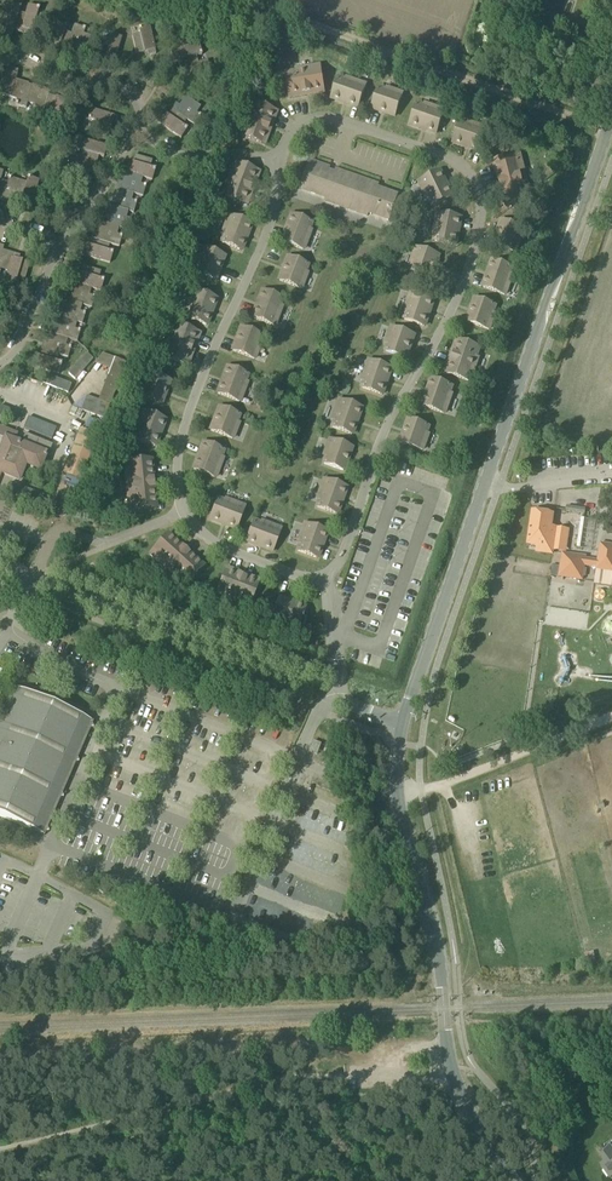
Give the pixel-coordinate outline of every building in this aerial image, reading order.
[(19,31),(25,14),(19,12),(20,7),(9,4),(1,32),(11,35),(13,29),(19,31)] [(28,4),(25,14),(19,31),(27,34),(28,30),(39,34),(45,15),(37,13),(39,8),(28,4)] [(56,22),(46,49),(57,53),(59,49),(65,51),(71,34),(65,32),(67,26),(56,22)] [(156,53),(149,24),(138,27),(140,34),(132,35),(136,53),(147,51),(148,55),(156,53)] [(75,25),(71,34),(65,51),(72,54),(74,50),(84,53),(91,36),(84,33),(85,29),(75,25)] [(121,37),(111,34),(109,39),(102,37),(96,55),(107,58),(106,62),(113,65),(121,37)] [(199,44),(171,50),(173,61),(179,60),(180,65),(197,61),(196,55),(202,54),(199,44)] [(198,63),(197,61),(180,65),(182,74),(186,73),(188,82),(206,78),(205,72),(210,71),(208,60),(198,63)] [(296,72),(286,74),(289,94),(303,92),(303,93),(310,92),(310,91),(324,89),(320,66),(296,70),(296,72)] [(16,80),(18,70),(11,68),(10,71),(0,69),(0,88),(1,89),(0,91),(0,95),(11,98),(16,80)] [(345,81),(338,78),(331,97),(358,107),(366,85),(346,78),(345,81)] [(28,83),(16,80),(11,98),(17,99),(16,105),(26,107),(28,102),(32,85),(28,84),(28,83)] [(32,85),(28,102),(34,104),(32,110),(44,113),(49,95),(50,91),(46,89),(46,88),(32,84),(32,85)] [(386,91),(378,88),(372,108),(395,116),(403,94),(386,88),(386,91)] [(59,98),(49,95),(44,113),(50,115),(49,120),(60,123),(67,96),(60,94),(59,98)] [(194,126),(201,116),(197,113),(201,106),(186,96),(180,106),(176,103),(171,110),(186,120),(194,126)] [(274,110),(253,102),(243,126),(246,127),(242,136),(261,143),(266,130),(267,131),(270,124),(269,123),(274,110)] [(424,107),(417,104),(410,124),(437,133),(444,111),(425,104),(424,107)] [(117,125),(119,118),(92,109),(88,120),(94,121),(91,129),(109,134),(112,124),(117,125)] [(186,120),(171,110),(168,116),(163,112),(157,122),(181,138),(188,128),(183,125),(186,120)] [(480,151),(487,129),(468,122),(467,125),(460,122),(453,142),(480,151)] [(81,150),(79,156),(98,161),(99,156),(104,158),(108,146),(79,138),(76,148),(81,150)] [(98,161),(79,156),(70,153),(66,165),(71,167),(69,174),(87,180),(91,169),(95,170),(98,161)] [(524,167),(520,154),(495,161),(500,180),(499,180),(501,188),(502,188),(507,208),(533,201),(529,188),(523,189),(522,183),(520,175),(519,175),(518,169),(524,167)] [(126,172),(143,177),(152,180),(155,169),(150,167),(152,161),(135,155),(131,165),(128,164),(126,172)] [(326,197),(325,201),(368,216),(369,212),(389,220),(398,195),(377,188),(378,185),(336,170),(335,173),(329,171),(330,168),(311,161),(301,189),(326,197)] [(256,171),(235,162),(226,186),(228,187),(225,196),(244,204),(249,191),(250,191),(252,184),(256,171)] [(452,197),(440,171),(419,181),(428,200),(430,199),(434,206),(452,197)] [(141,183),(143,177),(126,172),(122,182),(119,181),(116,188),(134,193),(143,196),(146,185),(141,183)] [(14,198),(20,181),(9,177),(7,183),(0,180),(0,199),(6,201),(5,204),(11,206),(14,198)] [(20,181),(14,198),(25,202),(24,205),(30,207),(39,181),(28,177),(26,183),(20,181)] [(111,206),(128,211),(134,213),(137,202),(132,200),(134,193),(116,188),(111,206)] [(111,206),(106,223),(119,227),(128,230),(132,219),(126,218),(128,211),(111,206)] [(455,245),(461,217),(438,213),(434,233),(436,234),(435,241),(455,245)] [(222,235),(224,236),(222,243),(241,250),(251,224),(230,215),(222,235)] [(303,250),(311,230),(308,229),(311,222),(292,215),(282,241),(303,250)] [(521,227),(502,221),(494,244),(515,252),(521,235),(519,234),(521,227)] [(93,238),(110,244),(119,247),(123,235),(117,233),(119,227),(106,223),(102,222),(98,233),(95,232),(93,238)] [(108,251),(110,244),(93,238),(90,246),(85,244),(82,255),(110,264),(113,252),(108,251)] [(7,271),(13,253),(3,249),(5,246),(0,245),(0,268),(7,271)] [(413,264),(411,272),(430,278),(438,255),(417,247),(411,264),(413,264)] [(198,265),(196,272),(215,279),(224,256),(203,248),(196,264),(198,265)] [(20,255),(13,253),(7,271),(5,279),(13,282),(15,277),(25,280),(31,263),(19,259),(20,255)] [(279,281),(301,289),(307,273),(305,272),(307,265),(288,257),(279,281)] [(512,267),(493,260),(483,287),(505,295),(512,275),(510,274),(512,267)] [(75,283),(92,288),(101,291),(104,280),(99,278),(101,271),(84,266),(81,276),(77,275),(75,283)] [(90,294),(92,288),(75,283),(72,293),(68,292),(66,299),(83,304),(92,307),(96,296),(90,294)] [(187,318),(206,325),(216,299),(195,290),(187,310),(190,311),(187,318)] [(253,318),(274,326),(282,306),(279,305),(282,298),(263,291),(253,318)] [(424,326),(433,299),(412,292),(405,312),(407,313),(405,320),(424,326)] [(489,330),(495,313),(492,312),(495,305),(476,298),(467,322),(489,330)] [(81,311),(83,304),(66,299),(60,316),(77,322),(83,323),(86,312),(81,311)] [(75,328),(77,322),(60,316),(55,334),(68,338),(77,341),(81,330),(75,328)] [(169,348),(165,358),(184,365),(189,352),(190,352),(193,345),(192,345),(197,332),(176,324),(167,347),(169,348)] [(392,327),(386,343),(389,344),(386,351),(406,358),(414,335),(392,327)] [(233,351),(254,359),(260,343),(258,342),(261,335),(242,328),(233,351)] [(66,344),(68,338),(55,334),(51,332),(47,344),(44,342),(42,349),(59,354),(68,357),(72,346),(66,344)] [(454,353),(452,360),(453,361),(448,374),(470,381),(478,357),(476,357),(479,347),(460,340),(455,353),(454,353)] [(31,366),(59,374),(62,363),(57,361),(59,354),(42,349),(39,357),(34,355),(31,366)] [(370,360),(363,380),(365,381),(363,388),(382,395),(391,368),(370,360)] [(239,402),(247,382),(245,382),(247,375),(228,367),(218,394),(239,402)] [(142,396),(161,404),(170,381),(148,372),(142,389),(144,389),(142,396)] [(432,379),(423,406),(444,413),(451,394),(449,393),(452,386),(432,379)] [(56,392),(54,398),(64,402),(66,396),(56,392)] [(361,408),(339,400),(332,420),(335,421),(332,428),(351,435),(361,408)] [(220,407),(211,431),(232,439),(238,423),(236,422),(239,415),(220,407)] [(155,446),(165,420),(144,411),(136,431),(138,432),(136,439),(155,446)] [(56,428),(28,417),(24,428),(52,439),(56,428)] [(428,426),(409,419),(401,443),(423,450),(428,434),(426,433),(428,426)] [(15,432),(0,426),(0,469),(15,432)] [(79,428),(62,474),(82,481),(99,435),(79,428)] [(48,454),(46,453),(46,454),(21,444),(21,443),(19,443),(12,440),(0,471),(0,472),(19,480),(26,463),(40,469),(45,457),(46,457),(48,454)] [(330,440),(324,456),(326,457),(324,464),(343,471),(351,447),(330,440)] [(223,450),(204,443),(194,469),(215,478),(223,458),(220,457),(223,450)] [(132,490),(133,490),(133,496),(127,497),(129,510),(155,508),(153,488),(154,487),(153,479),(152,479),(150,459),(124,462),(125,474),(131,473),(132,481),(131,482),(132,490)] [(346,487),(324,480),(317,499),(320,500),(317,507),(336,514),(346,487)] [(224,502),(217,499),(210,519),(237,529),(245,507),(225,500),(224,502)] [(566,512),(585,514),(586,508),(567,506),(566,512)] [(553,526),(555,515),(533,511),(528,544),(537,546),(537,551),(553,554),(557,526),(553,526)] [(260,524),(253,522),(246,541),(273,551),(281,530),(261,522),(260,524)] [(317,558),(327,531),(305,524),(298,544),(300,544),(298,551),(317,558)] [(167,534),(149,554),(159,563),(163,559),(168,563),(168,564),(174,569),(179,573),(175,577),(185,587),(203,567),(188,553),(189,553),(183,547),(182,548),(167,534)] [(586,556),(562,553),(559,577),(583,581),(584,576),(586,576),(588,568),(585,568),(585,566),(596,568),(596,571),(611,573),(611,545),(600,543),(598,560),(586,558),(586,556)] [(238,575),(238,576),(225,571),(217,592),(240,601),(241,599),(251,603),(258,584),(245,579),(245,578),(238,575)] [(305,608),(278,599),(271,620),(290,627),(291,625),(298,628),(305,608)] [(44,835),(93,721),(13,686),(0,716),(0,816),(44,835)] [(314,741),(310,751),(317,754),(322,744),(314,741)] [(330,748),(326,758),(334,761),(338,751),(330,748)] [(594,952),(584,953),(586,962),(595,961),(594,952)] [(601,1156),(606,1162),(601,1164),(611,1177),(611,1176),(611,1148),(601,1156)]
